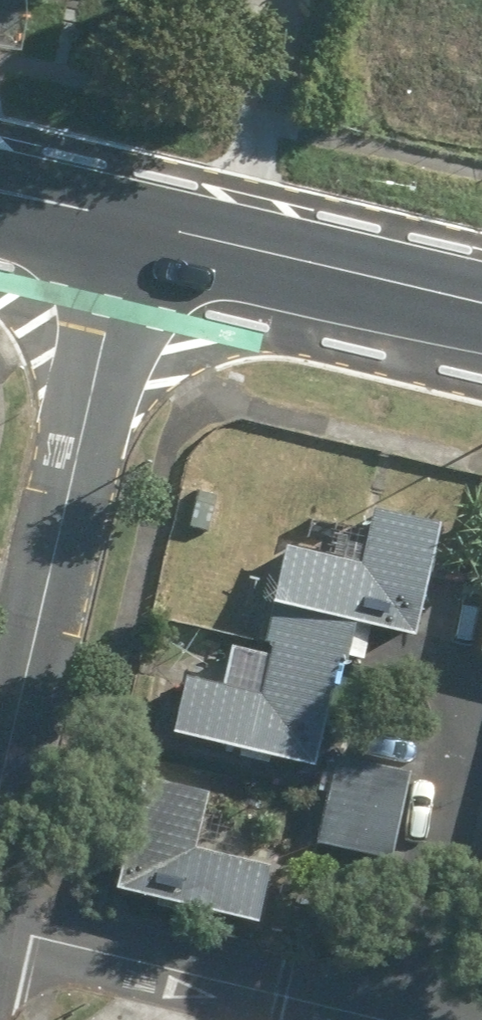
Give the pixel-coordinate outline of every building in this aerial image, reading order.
[(277,550),(264,611),(405,643),(432,527),(368,513),(355,568),(277,550)] [(467,657),(481,661),(481,596),(467,657)] [(336,669),(345,631),(267,613),(259,649),(265,651),(254,699),(178,681),(164,741),(301,773),(326,666),(336,669)] [(380,864),(400,777),(333,762),(312,848),(380,864)] [(200,796),(135,781),(108,898),(249,930),(263,871),(187,854),(200,796)]
